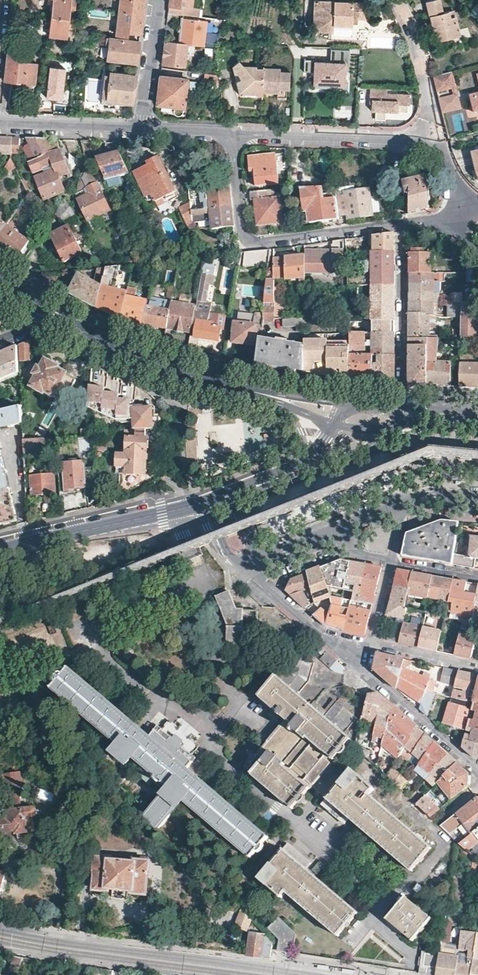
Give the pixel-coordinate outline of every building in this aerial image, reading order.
[(51,17),(70,19),(71,9),(75,9),(76,0),(74,0),(50,0),(50,5),(52,5),(51,17)] [(119,11),(143,14),(144,3),(144,0),(120,0),(119,11)] [(191,0),(168,0),(167,13),(199,16),(199,8),(190,6),(191,0)] [(359,19),(370,19),(371,3),(319,0),(315,0),(314,30),(334,32),(334,25),(352,25),(353,23),(353,19),(359,19)] [(455,9),(443,12),(440,0),(427,0),(436,40),(461,35),(455,9)] [(143,14),(119,11),(117,34),(128,36),(129,32),(141,33),(141,24),(143,14)] [(204,45),(206,17),(199,16),(167,13),(166,20),(180,22),(178,42),(191,44),(204,45)] [(70,19),(51,17),(50,28),(49,37),(68,39),(68,33),(69,26),(70,19)] [(213,27),(221,28),(225,19),(214,18),(213,27)] [(77,27),(69,26),(68,33),(76,34),(77,27)] [(140,41),(106,37),(105,39),(105,46),(109,46),(108,60),(137,63),(138,53),(140,41)] [(188,67),(191,44),(178,42),(164,40),(163,52),(161,65),(188,67)] [(350,70),(351,47),(334,47),(333,61),(317,61),(317,59),(306,59),(305,71),(311,71),(315,71),(315,75),(315,83),(337,84),(337,81),(347,82),(347,81),(347,71),(347,70),(350,70)] [(8,54),(5,82),(23,84),(24,86),(25,87),(26,88),(28,89),(31,89),(33,88),(35,86),(36,83),(38,64),(27,62),(27,58),(19,57),(19,55),(8,54)] [(263,90),(264,68),(257,68),(256,65),(242,65),(238,61),(232,67),(234,74),(242,74),(242,78),(237,81),(240,94),(244,95),(247,92),(251,89),(256,95),(263,95),(263,90)] [(62,98),(65,68),(50,66),(47,97),(62,98)] [(279,87),(290,87),(291,70),(281,70),(281,66),(264,66),(264,68),(263,90),(279,90),(279,87)] [(218,81),(216,72),(204,71),(203,80),(218,81)] [(452,71),(434,75),(438,91),(452,88),(456,86),(452,71)] [(134,90),(136,76),(112,73),(109,101),(133,103),(134,90)] [(158,91),(157,105),(183,108),(187,79),(160,76),(158,91)] [(290,87),(279,87),(279,90),(279,96),(290,97),(290,87)] [(410,105),(411,94),(388,93),(388,88),(372,87),(371,103),(373,103),(373,111),(377,111),(376,119),(387,119),(387,111),(409,112),(409,105),(410,105)] [(263,99),(263,95),(256,95),(251,89),(247,92),(244,95),(244,98),(263,99)] [(453,94),(439,97),(443,113),(462,108),(458,92),(453,94)] [(11,153),(12,137),(0,137),(0,153),(11,153)] [(12,137),(11,153),(18,154),(20,138),(12,137)] [(27,147),(32,160),(50,154),(46,143),(45,138),(28,138),(30,146),(27,147)] [(71,153),(79,152),(76,139),(69,139),(65,139),(71,153)] [(87,158),(95,155),(90,140),(86,140),(81,140),(87,158)] [(61,150),(59,143),(53,145),(51,141),(46,143),(50,154),(61,150)] [(115,141),(106,141),(113,156),(99,160),(107,177),(130,171),(115,141)] [(32,160),(29,161),(45,196),(61,190),(57,179),(74,173),(72,169),(70,170),(65,159),(61,150),(50,154),(32,160)] [(277,184),(275,154),(249,155),(249,170),(254,170),(255,186),(277,184)] [(13,167),(15,166),(11,157),(11,158),(6,166),(8,167),(11,167),(13,167)] [(177,194),(160,157),(145,164),(146,167),(136,172),(148,200),(154,197),(158,206),(178,196),(177,194)] [(88,195),(78,199),(89,221),(110,211),(101,192),(98,185),(100,185),(99,183),(94,173),(87,170),(85,174),(83,173),(75,193),(76,195),(86,190),(88,195)] [(411,212),(430,208),(430,188),(427,175),(403,181),(405,193),(407,193),(411,212)] [(230,193),(229,184),(189,187),(190,200),(191,209),(209,207),(232,206),(230,193)] [(322,193),(321,187),(301,188),(303,211),(308,211),(309,223),(339,218),(339,216),(336,195),(336,191),(322,193)] [(345,194),(336,195),(339,216),(348,215),(348,219),(375,216),(371,188),(345,192),(345,194)] [(268,190),(250,192),(250,201),(254,201),(257,224),(283,222),(281,196),(268,197),(268,190)] [(191,209),(190,200),(178,201),(182,229),(193,228),(191,209)] [(69,201),(57,215),(65,222),(75,212),(70,203),(69,201)] [(232,213),(232,206),(209,207),(211,228),(234,226),(232,213)] [(7,224),(0,234),(0,247),(2,248),(16,259),(29,242),(7,224)] [(83,253),(71,225),(53,232),(64,260),(83,253)] [(396,231),(374,234),(374,247),(373,252),(395,252),(395,241),(396,231)] [(236,247),(235,237),(221,238),(221,249),(236,247)] [(306,250),(306,273),(344,273),(345,239),(334,241),(334,250),(306,250)] [(306,250),(306,245),(297,246),(297,257),(274,259),(274,266),(274,277),(286,275),(286,277),(290,277),(300,277),(300,281),(306,281),(306,273),(306,250)] [(410,251),(409,272),(432,272),(432,252),(424,251),(424,247),(413,247),(413,251),(410,251)] [(262,267),(269,267),(269,266),(272,249),(251,251),(242,252),(240,265),(260,264),(262,267)] [(372,252),(372,287),(395,288),(395,269),(395,252),(373,252),(372,252)] [(118,264),(106,266),(98,307),(109,313),(111,313),(123,319),(129,291),(114,288),(118,264)] [(80,271),(69,293),(73,295),(83,300),(98,307),(106,266),(97,267),(95,279),(80,271)] [(274,277),(274,266),(269,266),(269,267),(268,278),(265,300),(273,300),(273,285),(274,277)] [(38,273),(48,280),(52,272),(38,273)] [(196,305),(191,332),(188,344),(196,346),(197,336),(218,339),(220,328),(223,328),(225,315),(211,312),(213,302),(207,300),(211,284),(214,284),(216,275),(202,272),(196,305)] [(443,279),(463,279),(463,272),(457,273),(432,272),(409,272),(409,274),(409,284),(409,291),(438,292),(439,292),(439,282),(443,282),(443,279)] [(134,323),(144,327),(145,323),(149,302),(149,300),(136,297),(137,287),(130,286),(129,291),(123,319),(134,323)] [(371,302),(371,323),(395,323),(395,309),(395,304),(395,288),(372,287),(359,287),(350,287),(350,302),(371,302)] [(438,302),(438,292),(409,291),(409,296),(409,302),(436,302),(438,302)] [(462,296),(462,292),(445,292),(445,303),(462,303),(462,296)] [(461,339),(460,344),(477,345),(477,298),(477,297),(477,296),(476,296),(462,296),(462,303),(462,312),(461,320),(461,339)] [(196,305),(173,300),(172,306),(168,327),(191,332),(196,305)] [(273,305),(273,316),(274,316),(281,316),(281,306),(278,305),(278,301),(277,301),(273,301),(273,305)] [(149,302),(145,323),(168,327),(172,306),(149,302)] [(409,307),(409,311),(432,312),(432,304),(436,302),(409,302),(409,307)] [(462,303),(445,303),(443,302),(442,312),(457,312),(462,312),(462,303)] [(273,305),(270,305),(265,305),(264,311),(263,316),(273,316),(273,305)] [(409,318),(409,324),(421,324),(421,331),(430,331),(430,327),(430,316),(435,316),(435,312),(432,312),(409,311),(409,318)] [(296,331),(305,331),(305,317),(284,316),(283,325),(297,326),(296,331)] [(256,341),(260,342),(260,339),(262,323),(255,322),(237,319),(235,328),(236,329),(234,339),(255,343),(256,341)] [(395,323),(371,323),(371,330),(370,335),(372,335),(395,335),(395,329),(395,323)] [(410,337),(427,338),(430,338),(430,331),(421,331),(421,324),(409,324),(409,330),(410,337)] [(367,335),(349,334),(349,341),(349,356),(367,356),(367,335)] [(395,345),(395,335),(372,335),(372,356),(377,356),(395,357),(395,345)] [(438,384),(450,385),(450,362),(436,361),(436,338),(430,338),(427,338),(427,345),(427,383),(438,384)] [(21,343),(22,360),(31,359),(32,359),(33,358),(32,339),(21,343)] [(280,368),(305,372),(305,362),(305,347),(288,344),(287,342),(279,340),(279,342),(260,339),(260,342),(257,363),(277,367),(280,368)] [(305,362),(327,362),(328,356),(328,341),(305,340),(305,347),(305,362)] [(349,356),(349,341),(328,341),(328,356),(327,362),(327,375),(337,375),(349,377),(349,356)] [(0,353),(0,379),(20,371),(19,344),(4,351),(0,353)] [(422,382),(427,383),(427,345),(410,345),(409,365),(409,387),(418,383),(422,382)] [(475,353),(460,352),(460,363),(459,386),(472,387),(477,387),(477,354),(475,353)] [(367,356),(349,356),(349,377),(360,377),(372,378),(372,365),(372,356),(367,356)] [(395,357),(377,356),(378,365),(372,365),(372,378),(381,379),(387,380),(395,380),(395,366),(395,357)] [(65,400),(77,378),(68,373),(68,371),(58,367),(59,364),(45,357),(41,366),(37,365),(34,372),(31,371),(25,382),(45,392),(46,391),(56,396),(56,395),(65,400)] [(327,375),(327,362),(305,362),(305,372),(316,373),(327,375)] [(108,392),(108,390),(103,390),(103,392),(100,392),(100,389),(100,387),(93,386),(90,408),(105,415),(108,392)] [(122,399),(122,396),(118,396),(117,398),(115,398),(115,396),(115,393),(108,392),(105,415),(120,421),(122,399)] [(136,408),(137,403),(132,403),(132,405),(129,405),(129,402),(130,400),(122,399),(120,421),(124,422),(135,422),(136,408)] [(24,406),(6,410),(0,412),(0,429),(25,423),(24,406)] [(135,422),(137,422),(137,429),(149,429),(160,429),(160,421),(154,421),(153,410),(144,411),(144,408),(136,408),(135,422)] [(163,421),(163,419),(156,419),(156,410),(153,410),(154,421),(160,421),(163,421)] [(93,436),(93,427),(79,428),(79,436),(93,436)] [(149,438),(149,429),(137,429),(136,430),(135,430),(130,430),(130,438),(129,438),(128,453),(119,452),(118,464),(127,465),(127,472),(148,474),(150,438),(149,438)] [(46,445),(46,439),(25,440),(25,451),(40,450),(41,446),(46,445)] [(107,442),(96,442),(96,457),(101,457),(102,452),(106,452),(107,442)] [(17,521),(0,444),(0,525),(17,521)] [(88,488),(86,461),(79,461),(79,460),(73,460),(73,461),(65,462),(67,492),(76,491),(76,489),(88,488)] [(56,493),(55,474),(30,475),(32,495),(56,493)] [(401,555),(451,564),(453,553),(459,521),(446,520),(443,520),(429,525),(406,533),(401,555)] [(470,536),(468,556),(453,553),(451,564),(473,567),(475,558),(477,558),(477,537),(470,536)] [(336,585),(345,587),(350,561),(342,559),(331,563),(321,567),(329,595),(333,595),(336,585)] [(350,561),(345,587),(359,590),(365,564),(358,562),(350,561)] [(359,590),(356,601),(371,604),(377,583),(381,567),(372,565),(365,564),(359,590)] [(314,601),(329,595),(321,567),(316,569),(307,573),(310,586),(314,601)] [(391,597),(387,614),(395,616),(404,618),(406,611),(407,607),(404,607),(407,591),(412,571),(398,568),(391,597)] [(422,573),(412,571),(407,591),(427,596),(433,575),(422,573)] [(301,592),(310,586),(307,573),(299,576),(292,578),(301,592)] [(427,596),(447,601),(452,579),(440,577),(433,575),(427,596)] [(285,590),(304,607),(308,604),(301,592),(292,578),(291,578),(289,584),(285,590)] [(457,579),(450,611),(471,616),(473,606),(476,594),(477,586),(477,583),(464,581),(457,579)] [(241,646),(244,609),(238,609),(229,591),(215,596),(228,625),(226,646),(241,646)] [(349,606),(350,599),(343,598),(333,595),(329,595),(331,605),(330,609),(327,614),(320,607),(312,615),(324,625),(333,627),(343,629),(349,606)] [(371,604),(356,601),(354,607),(349,606),(343,629),(352,631),(364,634),(371,604)] [(414,616),(424,618),(425,612),(423,611),(415,610),(414,616)] [(459,627),(477,632),(477,623),(470,621),(461,619),(459,627)] [(422,627),(403,623),(401,633),(399,643),(406,644),(417,647),(421,628),(422,627)] [(430,650),(436,652),(441,632),(421,628),(417,647),(430,650)] [(401,633),(383,629),(381,639),(389,641),(399,643),(401,633)] [(465,636),(458,635),(453,655),(470,659),(475,639),(473,639),(474,635),(465,634),(465,636)] [(332,656),(327,651),(325,653),(319,658),(330,668),(337,660),(332,656)] [(373,668),(396,688),(397,686),(404,659),(390,656),(377,653),(373,668)] [(331,764),(350,741),(346,737),(349,734),(347,732),(346,731),(346,730),(346,729),(347,729),(356,718),(336,701),(326,713),(312,701),(310,703),(298,693),(306,683),(308,681),(314,663),(287,657),(286,657),(286,658),(286,659),(285,670),(279,677),(278,677),(258,700),(271,710),(267,715),(276,722),(280,717),(285,721),(261,749),(250,762),(249,763),(248,764),(248,765),(247,767),(247,768),(247,770),(248,771),(249,773),(293,809),(312,787),(326,799),(322,805),(345,824),(350,818),(412,871),(431,849),(369,796),(373,789),(351,770),(346,776),(331,764)] [(425,688),(433,690),(436,678),(404,669),(406,663),(410,665),(411,660),(404,659),(397,686),(408,694),(421,703),(425,688)] [(344,667),(337,660),(330,668),(333,671),(335,671),(344,674),(344,667)] [(143,817),(164,835),(187,809),(190,806),(251,858),(268,837),(187,768),(196,758),(193,755),(200,746),(181,730),(169,720),(162,728),(158,726),(149,737),(68,667),(50,688),(118,745),(113,752),(126,763),(132,757),(139,762),(135,766),(142,773),(140,776),(148,783),(151,781),(158,787),(162,782),(168,788),(143,817)] [(458,671),(443,668),(441,679),(455,683),(458,671)] [(455,683),(452,696),(466,700),(473,674),(466,673),(458,671),(455,683)] [(474,702),(477,703),(477,675),(473,674),(466,700),(474,702)] [(429,705),(433,690),(425,688),(421,703),(427,705),(429,705)] [(378,692),(367,694),(361,719),(368,721),(365,737),(372,739),(373,733),(383,696),(380,693),(378,692)] [(393,705),(383,696),(373,733),(383,736),(393,705)] [(466,700),(452,696),(445,721),(464,726),(466,717),(470,718),(472,708),(474,702),(466,700)] [(474,702),(472,708),(476,709),(474,718),(470,718),(467,727),(477,730),(477,703),(474,702)] [(377,757),(375,764),(385,775),(390,768),(380,758),(387,750),(390,753),(393,750),(399,755),(417,727),(401,712),(393,705),(383,736),(377,757)] [(417,727),(399,755),(406,761),(412,753),(425,734),(420,729),(417,727)] [(467,727),(462,746),(474,757),(477,758),(477,730),(467,727)] [(429,737),(425,734),(412,753),(420,761),(434,742),(429,737)] [(441,748),(434,742),(420,761),(414,770),(425,779),(448,754),(441,748)] [(368,750),(366,757),(375,764),(377,757),(368,750)] [(452,758),(448,754),(425,779),(432,786),(457,763),(452,758)] [(462,767),(457,763),(432,786),(427,791),(443,805),(468,787),(469,774),(462,767)] [(390,768),(385,775),(392,781),(397,774),(390,768)] [(14,797),(21,796),(18,774),(1,776),(6,811),(1,812),(0,812),(0,834),(13,832),(14,835),(34,832),(32,819),(33,819),(34,818),(35,817),(36,816),(37,815),(38,813),(38,812),(37,810),(36,809),(34,808),(32,807),(31,807),(16,809),(14,797)] [(397,774),(392,781),(400,789),(405,782),(397,774)] [(414,790),(408,797),(415,803),(421,797),(414,790)] [(421,797),(415,803),(428,816),(439,808),(443,805),(427,791),(421,797)] [(71,811),(83,813),(86,795),(74,793),(71,811)] [(439,826),(454,840),(455,842),(457,844),(477,828),(477,798),(439,826)] [(477,852),(477,844),(477,843),(477,828),(457,844),(462,848),(472,857),(477,852)] [(358,914),(306,870),(311,864),(288,845),(259,879),(282,899),(287,893),(339,936),(358,914)] [(472,862),(472,857),(462,848),(459,852),(472,862)] [(145,893),(147,875),(149,875),(150,861),(148,861),(149,857),(139,855),(138,860),(134,860),(134,863),(110,861),(111,858),(95,857),(93,869),(95,869),(93,889),(108,890),(108,887),(112,888),(111,896),(127,898),(127,889),(132,889),(131,892),(145,893)] [(411,942),(430,919),(405,898),(386,920),(411,942)] [(243,930),(253,920),(239,905),(232,911),(237,919),(229,927),(235,929),(243,930)] [(454,914),(446,913),(441,947),(448,948),(454,914)] [(281,942),(277,947),(285,954),(300,937),(278,918),(267,930),(281,942)] [(462,932),(461,942),(477,945),(477,935),(462,932)] [(264,949),(265,936),(243,933),(240,954),(251,956),(263,958),(264,949)] [(419,973),(432,974),(437,974),(440,953),(422,950),(419,973)] [(440,953),(437,974),(456,974),(458,962),(459,955),(440,953)] [(23,957),(15,956),(8,974),(16,974),(18,970),(23,957)] [(33,960),(23,957),(18,970),(28,973),(33,960)] [(458,962),(456,974),(472,974),(474,964),(458,962)]
